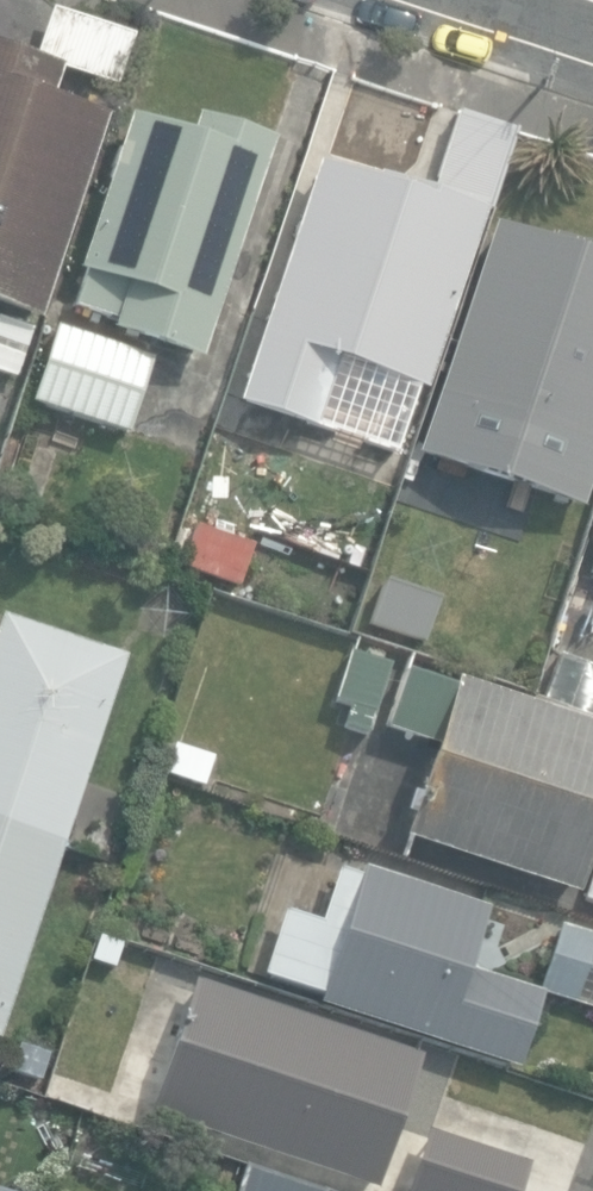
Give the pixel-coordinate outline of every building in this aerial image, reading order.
[(61,70),(116,88),(133,35),(50,8),(35,55),(62,65),(61,70)] [(38,318),(107,114),(51,95),(61,70),(62,65),(35,55),(0,43),(0,305),(38,318)] [(112,329),(199,357),(272,138),(197,113),(190,134),(129,114),(78,270),(85,272),(73,307),(115,321),(112,329)] [(434,190),(489,207),(512,132),(457,114),(434,190)] [(315,161),(233,403),(316,431),(340,363),(422,391),(481,218),(315,161)] [(416,450),(574,504),(592,450),(592,252),(551,238),(549,243),(494,224),(416,450)] [(12,376),(28,330),(0,321),(0,371),(12,376)] [(31,403),(129,435),(154,360),(56,327),(31,403)] [(414,510),(459,523),(469,487),(424,474),(414,510)] [(182,569),(238,588),(252,545),(196,526),(182,569)] [(126,656),(0,615),(0,616),(0,1038),(126,656)] [(592,718),(592,664),(548,650),(532,698),(592,718)] [(342,726),(369,734),(390,665),(350,653),(335,702),(348,706),(342,726)] [(577,893),(592,844),(592,724),(455,678),(452,688),(407,673),(388,730),(433,745),(403,836),(577,893)] [(164,774),(204,787),(214,757),(174,744),(164,774)] [(85,854),(119,866),(131,833),(97,821),(85,854)] [(317,1003),(518,1067),(542,992),(474,971),(493,911),(363,870),(342,936),(322,930),(314,953),(254,934),(244,966),(286,979),(284,984),(320,995),(317,1003)] [(592,998),(592,925),(554,913),(534,980),(592,998)] [(87,1020),(115,1030),(130,989),(103,978),(87,1020)] [(88,1092),(109,1033),(76,1021),(64,1055),(74,1058),(65,1084),(88,1092)] [(350,1190),(449,1190),(457,1169),(481,1177),(508,1092),(321,1031),(296,1110),(274,1103),(269,1118),(255,1114),(243,1148),(276,1159),(274,1166),(350,1190)] [(8,1070),(41,1079),(49,1047),(16,1039),(8,1070)] [(247,1167),(240,1190),(325,1190),(247,1167)]
